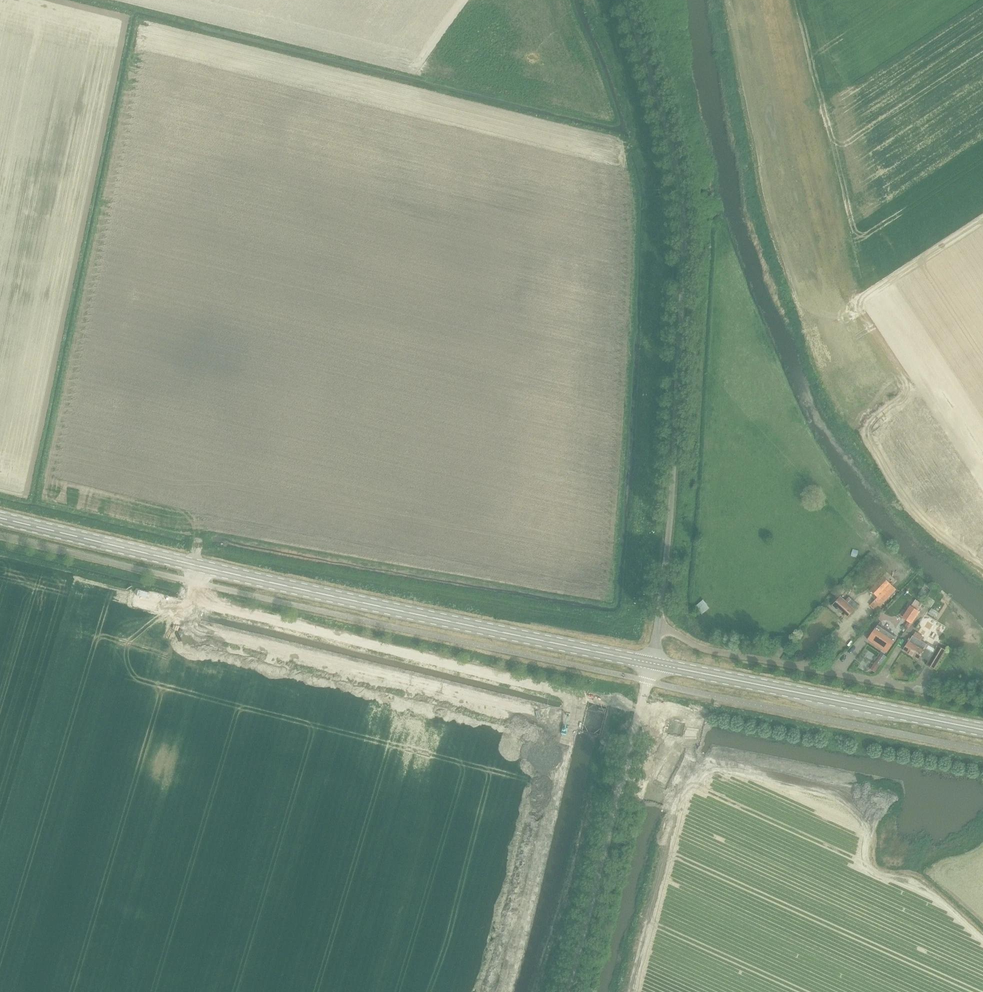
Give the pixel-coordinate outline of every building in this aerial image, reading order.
[(880,595),(892,583),(886,576),(873,588),(880,595)] [(713,595),(705,601),(712,610),(720,604),(713,595)] [(847,618),(860,605),(853,598),(849,603),(842,596),(834,605),(847,618)] [(903,617),(911,622),(918,612),(911,606),(903,617)] [(887,652),(898,637),(882,626),(884,624),(881,622),(869,639),(887,652)] [(909,641),(904,651),(918,659),(920,656),(929,661),(927,664),(935,669),(946,650),(938,646),(934,652),(925,647),(927,644),(921,641),(924,637),(915,632),(913,636),(912,635),(909,641)]
